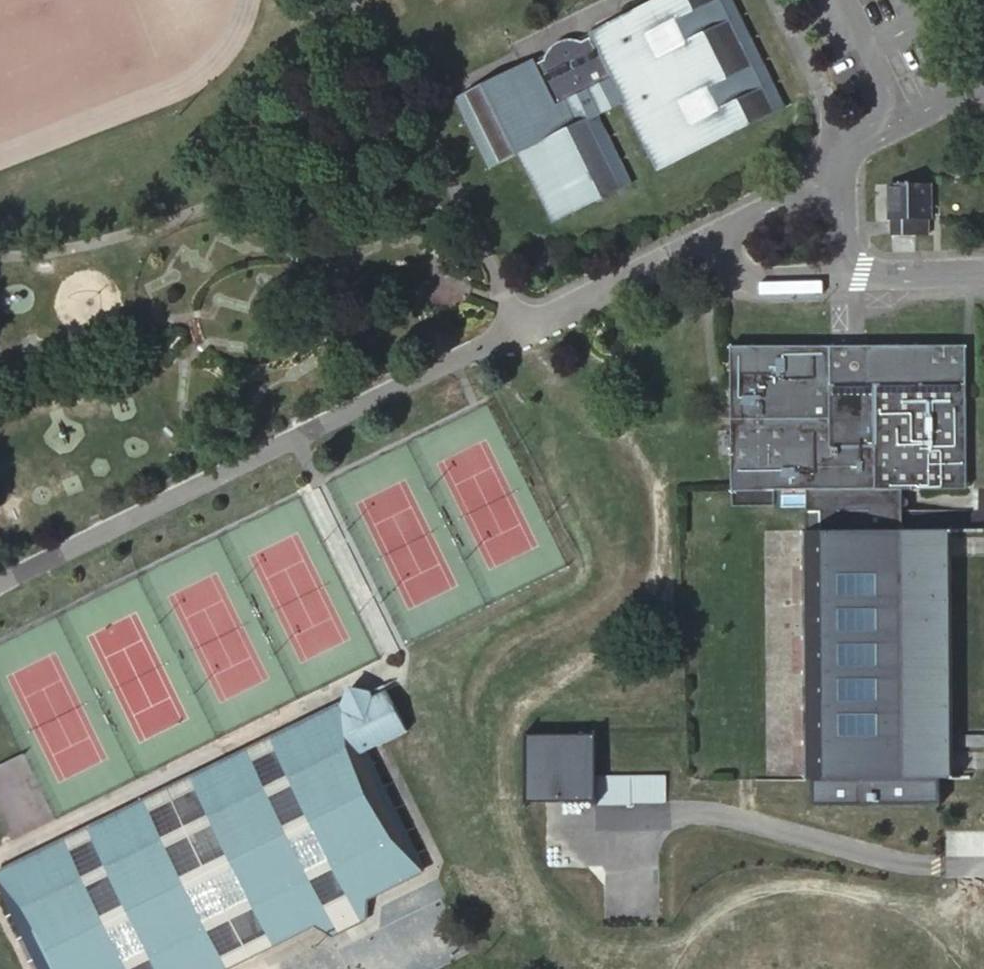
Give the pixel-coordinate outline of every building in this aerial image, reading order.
[(776,108),(724,0),(649,0),(589,30),(611,76),(555,103),(532,57),(458,94),(492,164),(518,151),(551,219),(626,183),(591,114),(622,98),(655,168),(776,108)] [(776,108),(785,104),(782,99),(774,82),(771,76),(763,59),(760,54),(752,38),(749,32),(741,15),(739,10),(734,0),(724,0),(776,108)] [(746,7),(739,10),(741,15),(749,12),(746,7)] [(758,28),(749,32),(752,38),(760,34),(758,28)] [(768,51),(760,54),(763,59),(771,56),(768,51)] [(779,72),(771,76),(774,82),(781,78),(779,72)] [(790,95),(782,99),(785,104),(792,101),(790,95)] [(890,216),(890,231),(925,231),(925,215),(928,216),(926,180),(888,180),(890,216)] [(861,341),(829,341),(829,370),(862,370),(861,341)] [(947,528),(805,527),(804,799),(936,800),(936,776),(946,776),(947,528)] [(343,692),(334,711),(348,703),(363,696),(343,692)] [(40,968),(230,968),(308,930),(326,944),(364,923),(364,901),(417,875),(357,757),(399,736),(379,695),(366,702),(363,696),(348,703),(334,711),(0,874),(0,885),(40,968)] [(524,733),(524,799),(591,799),(591,733),(524,733)] [(597,776),(597,803),(665,802),(665,776),(597,776)]
